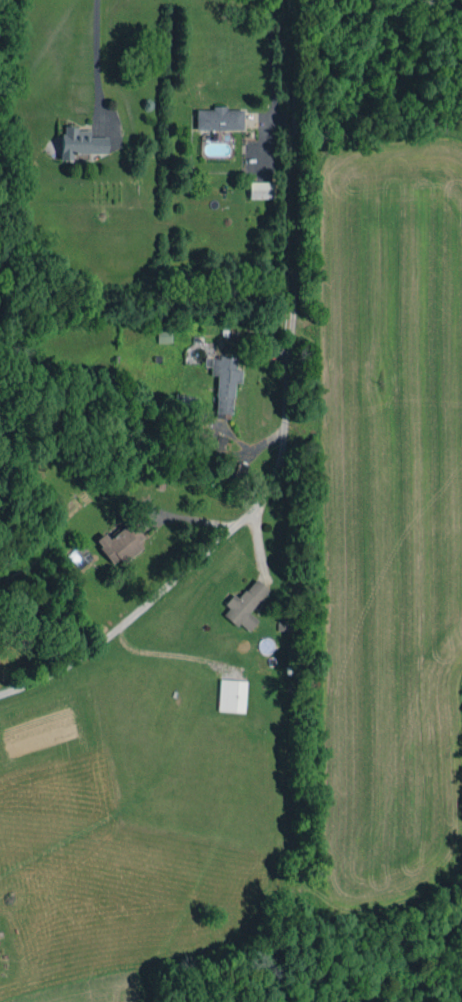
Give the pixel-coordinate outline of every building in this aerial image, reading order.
[(243,129),(242,107),(212,108),(212,109),(195,110),(195,130),(243,129)] [(108,137),(90,137),(90,128),(61,128),(60,159),(72,159),(72,153),(108,153),(108,137)] [(249,199),(272,198),(272,182),(249,182),(249,199)] [(217,375),(216,413),(232,413),(233,382),(241,383),(242,370),(236,370),(236,358),(205,356),(204,366),(211,366),(211,375),(217,375)] [(144,537),(130,521),(109,539),(104,533),(94,541),(116,566),(140,545),(137,542),(144,537)] [(222,615),(237,627),(239,624),(249,631),(258,620),(249,613),(268,589),(254,578),(238,598),(232,594),(224,604),(228,608),(222,615)] [(244,712),(245,680),(219,679),(218,711),(244,712)]
